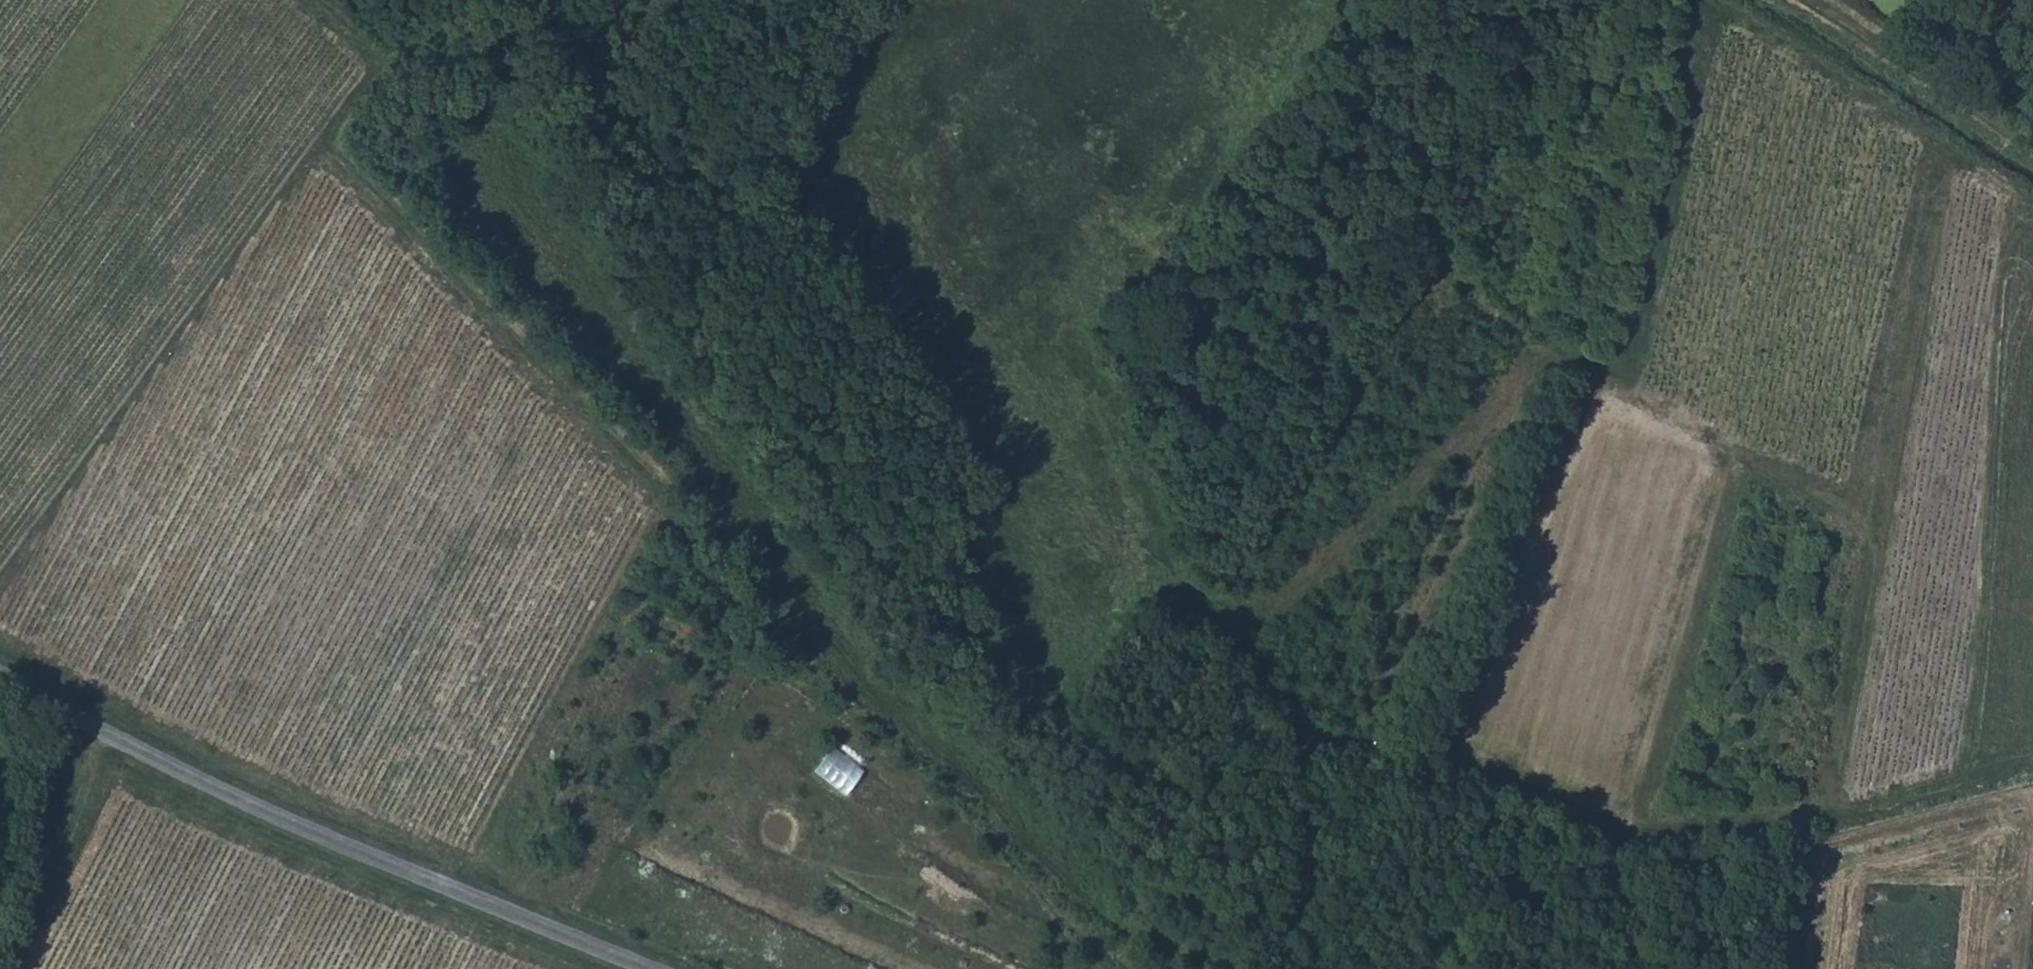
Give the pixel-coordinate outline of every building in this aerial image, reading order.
[(844,791),(885,826),(901,808),(860,773),(844,791)]
